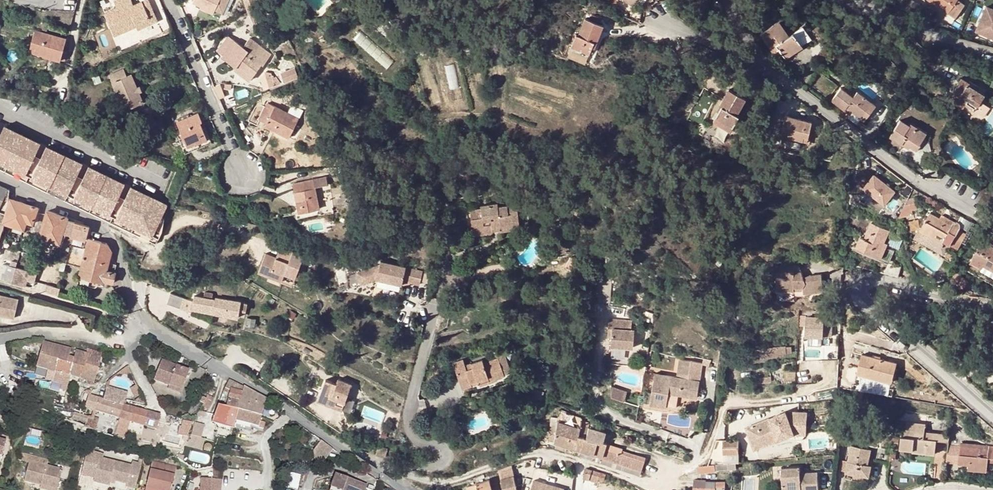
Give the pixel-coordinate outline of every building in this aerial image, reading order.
[(135,25),(135,23),(148,17),(146,12),(151,9),(147,0),(144,0),(132,5),(130,0),(117,0),(114,1),(117,7),(105,13),(114,34),(135,25)] [(193,1),(201,5),(199,7),(206,10),(208,6),(215,9),(219,0),(194,0),(193,1)] [(215,9),(223,12),(229,0),(219,0),(215,9)] [(955,18),(963,4),(956,0),(927,0),(955,18)] [(256,2),(247,5),(249,12),(258,7),(256,2)] [(992,34),(992,9),(986,6),(975,32),(991,38),(992,34)] [(249,12),(248,12),(254,24),(264,19),(258,7),(249,12)] [(135,23),(135,25),(137,28),(156,19),(151,9),(146,12),(148,17),(135,23)] [(602,24),(585,17),(578,34),(576,33),(571,45),(589,52),(594,41),(595,42),(602,24)] [(779,48),(781,51),(785,57),(802,46),(793,32),(788,35),(778,20),(760,32),(773,52),(779,48)] [(65,38),(34,30),(31,44),(45,47),(44,53),(43,55),(60,59),(62,50),(65,38)] [(222,56),(235,66),(237,63),(253,75),(261,64),(251,56),(252,54),(244,47),(228,35),(217,49),(223,55),(222,56)] [(251,37),(244,47),(252,54),(251,56),(261,64),(263,65),(272,53),(251,37)] [(431,47),(413,39),(409,47),(427,55),(431,47)] [(45,47),(31,44),(30,49),(44,53),(45,47)] [(249,80),(253,75),(237,63),(235,66),(234,68),(249,80)] [(294,65),(280,71),(284,80),(298,74),(294,65)] [(143,101),(139,92),(136,86),(131,74),(126,76),(123,69),(109,75),(124,110),(143,101)] [(271,72),(266,71),(261,78),(264,89),(275,84),(275,83),(281,81),(276,76),(273,77),(271,72)] [(861,79),(852,72),(845,82),(850,86),(851,84),(855,87),(861,79)] [(977,87),(961,77),(950,94),(958,99),(966,104),(975,109),(984,94),(976,89),(977,87)] [(841,87),(832,99),(844,108),(846,106),(852,111),(860,117),(872,102),(857,91),(852,96),(841,87)] [(744,97),(728,88),(719,104),(722,105),(714,119),(730,129),(738,114),(736,113),(744,97)] [(963,108),(966,104),(958,99),(955,103),(963,108)] [(265,125),(286,136),(292,125),(294,126),(302,110),(291,105),(287,113),(267,103),(259,120),(266,123),(265,125)] [(207,138),(201,125),(199,121),(201,120),(198,113),(177,121),(181,131),(186,143),(195,139),(196,142),(207,138)] [(811,121),(785,115),(782,128),(779,127),(777,135),(783,137),(783,134),(806,140),(807,138),(809,126),(811,121)] [(901,141),(909,146),(913,141),(919,144),(926,132),(911,123),(909,125),(900,120),(889,136),(900,143),(901,141)] [(149,240),(166,202),(130,185),(114,217),(108,215),(123,182),(87,165),(71,198),(65,195),(81,162),(45,145),(30,177),(23,174),(39,142),(3,125),(0,131),(0,169),(149,240)] [(783,134),(783,137),(809,143),(809,140),(806,140),(783,134)] [(186,143),(181,145),(184,152),(210,142),(209,137),(207,138),(196,142),(195,139),(186,143)] [(920,145),(919,144),(913,141),(909,146),(916,151),(920,145)] [(873,172),(861,188),(883,205),(895,189),(873,172)] [(313,179),(292,183),(298,211),(319,207),(315,187),(328,184),(326,176),(313,179)] [(5,214),(9,201),(8,189),(0,185),(0,212),(5,214)] [(4,223),(23,229),(26,221),(28,216),(31,205),(13,200),(9,200),(9,201),(5,214),(2,222),(4,223)] [(492,227),(499,226),(519,223),(517,204),(498,207),(497,203),(481,206),(481,209),(466,211),(467,225),(470,226),(471,234),(492,231),(492,227)] [(37,207),(31,205),(28,216),(34,218),(37,207)] [(75,236),(79,224),(67,220),(67,218),(47,211),(39,235),(59,242),(62,233),(75,236)] [(952,225),(940,218),(930,212),(921,229),(943,242),(944,240),(951,244),(959,229),(962,224),(954,219),(953,221),(952,225)] [(942,215),(940,218),(952,225),(953,221),(942,215)] [(88,226),(79,224),(75,236),(84,239),(85,239),(88,226)] [(857,246),(890,260),(893,251),(882,247),(888,231),(870,224),(864,238),(860,237),(857,246)] [(941,246),(943,242),(921,229),(919,233),(941,246)] [(966,233),(959,229),(951,244),(957,247),(966,233)] [(84,258),(81,268),(79,275),(104,282),(104,281),(112,283),(115,273),(114,273),(106,271),(108,263),(111,252),(106,243),(89,239),(84,258)] [(992,269),(992,246),(982,241),(972,261),(983,267),(984,265),(992,269)] [(281,243),(275,258),(278,259),(284,244),(281,243)] [(270,270),(268,276),(282,281),(285,272),(295,277),(304,251),(284,244),(278,259),(275,258),(264,253),(260,266),(270,270)] [(561,246),(550,247),(550,256),(561,255),(561,246)] [(890,260),(857,246),(855,249),(887,262),(889,263),(890,260)] [(956,256),(941,248),(938,253),(953,261),(956,256)] [(68,254),(66,264),(81,268),(84,258),(68,254)] [(363,270),(366,281),(376,278),(401,283),(402,280),(419,283),(422,270),(379,260),(379,265),(363,270)] [(887,262),(884,273),(892,276),(898,277),(900,266),(889,263),(887,262)] [(14,273),(15,267),(9,266),(2,264),(0,273),(0,279),(11,282),(14,273)] [(992,275),(992,269),(984,265),(983,267),(982,269),(992,275)] [(270,270),(260,266),(258,273),(268,276),(270,270)] [(775,291),(794,291),(794,288),(803,288),(803,293),(824,291),(822,274),(808,275),(804,279),(798,273),(792,274),(792,267),(771,267),(771,277),(775,277),(775,291)] [(363,270),(357,271),(360,283),(366,281),(363,270)] [(295,277),(285,272),(282,281),(292,285),(295,277)] [(11,282),(20,284),(22,276),(14,273),(11,282)] [(612,281),(600,281),(598,303),(611,304),(612,281)] [(794,288),(794,291),(794,295),(794,297),(803,297),(803,293),(803,288),(794,288)] [(193,301),(170,293),(167,301),(180,306),(180,307),(191,311),(192,308),(238,316),(239,310),(239,308),(246,309),(247,303),(215,298),(215,299),(211,298),(204,297),(194,295),(193,301)] [(0,294),(0,313),(16,317),(21,298),(0,294)] [(247,317),(245,325),(253,326),(255,318),(247,317)] [(807,317),(806,335),(832,337),(832,324),(825,324),(825,318),(807,317)] [(633,321),(610,319),(609,327),(613,327),(612,336),(612,345),(634,347),(635,329),(632,329),(633,321)] [(74,359),(73,358),(68,357),(70,349),(43,342),(37,366),(69,375),(74,359)] [(754,356),(784,352),(784,347),(784,345),(754,348),(754,356)] [(74,359),(69,375),(94,382),(102,353),(86,349),(85,353),(75,350),(73,358),(74,359)] [(858,372),(870,375),(871,371),(893,377),(897,362),(863,354),(858,372)] [(462,357),(452,361),(461,386),(470,383),(470,380),(476,378),(477,381),(477,382),(495,376),(493,370),(501,367),(497,356),(483,361),(481,358),(464,363),(462,357)] [(668,394),(691,397),(698,398),(703,364),(680,360),(677,377),(654,374),(650,404),(652,405),(666,407),(668,394)] [(189,372),(162,361),(154,380),(169,386),(182,391),(189,372)] [(493,370),(495,376),(503,373),(501,367),(493,370)] [(892,381),(893,377),(871,371),(870,375),(892,381)] [(337,382),(326,378),(318,399),(343,407),(351,382),(338,377),(337,382)] [(237,410),(244,386),(229,380),(225,388),(231,391),(226,407),(237,410)] [(534,396),(536,390),(537,385),(525,382),(522,393),(534,396)] [(180,394),(182,391),(169,386),(168,389),(180,394)] [(266,399),(244,386),(237,410),(261,417),(266,399)] [(620,390),(612,387),(612,398),(624,402),(628,392),(620,390)] [(94,410),(119,418),(124,405),(125,399),(127,393),(108,388),(104,400),(98,398),(94,410)] [(85,394),(79,391),(76,397),(82,400),(85,394)] [(208,398),(207,398),(207,399),(203,404),(202,406),(208,409),(213,401),(208,398)] [(124,405),(119,418),(155,429),(159,415),(124,405)] [(235,420),(237,410),(226,407),(219,405),(215,415),(223,417),(235,420)] [(239,422),(246,423),(259,427),(260,421),(261,417),(237,410),(235,420),(239,422)] [(602,457),(606,444),(602,443),(605,433),(586,427),(588,423),(581,420),(582,418),(578,417),(559,411),(558,418),(557,422),(571,426),(566,445),(602,457)] [(785,412),(756,423),(762,438),(774,432),(776,436),(795,429),(796,433),(806,433),(807,422),(799,421),(800,412),(785,412)] [(800,412),(799,421),(807,422),(807,412),(800,412)] [(88,418),(82,416),(74,413),(71,419),(86,424),(88,418)] [(235,420),(223,417),(220,425),(232,428),(235,420)] [(557,422),(558,418),(550,418),(549,427),(550,427),(556,428),(557,422)] [(183,420),(182,426),(180,426),(179,434),(190,435),(192,422),(183,420)] [(246,423),(239,422),(238,429),(244,430),(246,423)] [(571,426),(557,422),(556,428),(550,427),(548,441),(554,441),(557,442),(566,445),(571,426)] [(933,440),(934,434),(924,433),(925,425),(905,422),(904,436),(901,436),(900,448),(913,450),(913,452),(927,454),(928,444),(936,445),(937,440),(933,440)] [(205,426),(194,423),(193,429),(191,435),(188,448),(202,451),(205,440),(201,439),(205,426)] [(453,425),(455,431),(462,429),(460,423),(453,425)] [(756,423),(746,427),(756,453),(798,435),(804,435),(805,435),(806,434),(806,433),(796,433),(795,429),(776,436),(774,432),(762,438),(756,423)] [(317,437),(312,434),(308,439),(314,443),(317,437)] [(315,449),(316,454),(327,458),(334,448),(321,439),(315,449)] [(738,441),(723,441),(724,453),(739,453),(738,441)] [(601,459),(641,471),(645,458),(622,450),(622,449),(606,444),(602,457),(601,459)] [(928,444),(927,454),(935,455),(936,445),(928,444)] [(564,450),(578,454),(601,461),(601,459),(602,457),(566,445),(564,450)] [(959,464),(960,447),(961,446),(948,445),(947,453),(946,462),(959,464)] [(852,446),(848,462),(846,472),(869,477),(871,465),(868,465),(871,450),(852,446)] [(960,447),(959,464),(969,465),(968,469),(982,471),(983,462),(988,462),(988,459),(992,459),(992,446),(988,446),(988,450),(960,447)] [(18,457),(29,462),(29,460),(47,465),(49,460),(20,451),(18,457)] [(101,454),(89,451),(89,452),(87,451),(82,476),(95,479),(100,457),(101,454)] [(95,479),(94,482),(110,486),(111,480),(127,484),(126,487),(135,489),(142,464),(133,461),(132,465),(100,457),(95,479)] [(601,459),(601,461),(600,463),(639,475),(641,471),(601,459)] [(29,460),(29,462),(24,480),(40,485),(57,489),(68,489),(70,481),(60,478),(62,469),(47,465),(29,460)] [(177,466),(153,460),(145,489),(171,489),(177,466)] [(839,471),(846,472),(848,462),(841,461),(839,471)] [(715,464),(699,466),(699,472),(716,471),(715,464)] [(780,467),(778,489),(792,489),(814,489),(815,475),(798,474),(798,469),(780,467)] [(300,488),(300,468),(289,468),(289,488),(300,488)] [(590,480),(593,470),(587,468),(583,478),(590,480)] [(593,470),(590,480),(597,482),(598,478),(604,480),(606,474),(593,470)] [(868,483),(869,477),(846,472),(844,479),(868,483)] [(367,484),(336,473),(330,489),(365,489),(367,484)] [(500,479),(503,489),(517,489),(513,475),(500,479)] [(222,479),(201,477),(200,489),(221,489),(222,479)] [(526,478),(523,489),(531,489),(533,480),(526,478)] [(467,486),(469,489),(492,489),(488,479),(467,486)] [(533,479),(533,480),(531,489),(565,489),(565,488),(533,479)] [(724,485),(725,483),(707,483),(706,481),(693,480),(693,489),(724,489),(724,485)]
